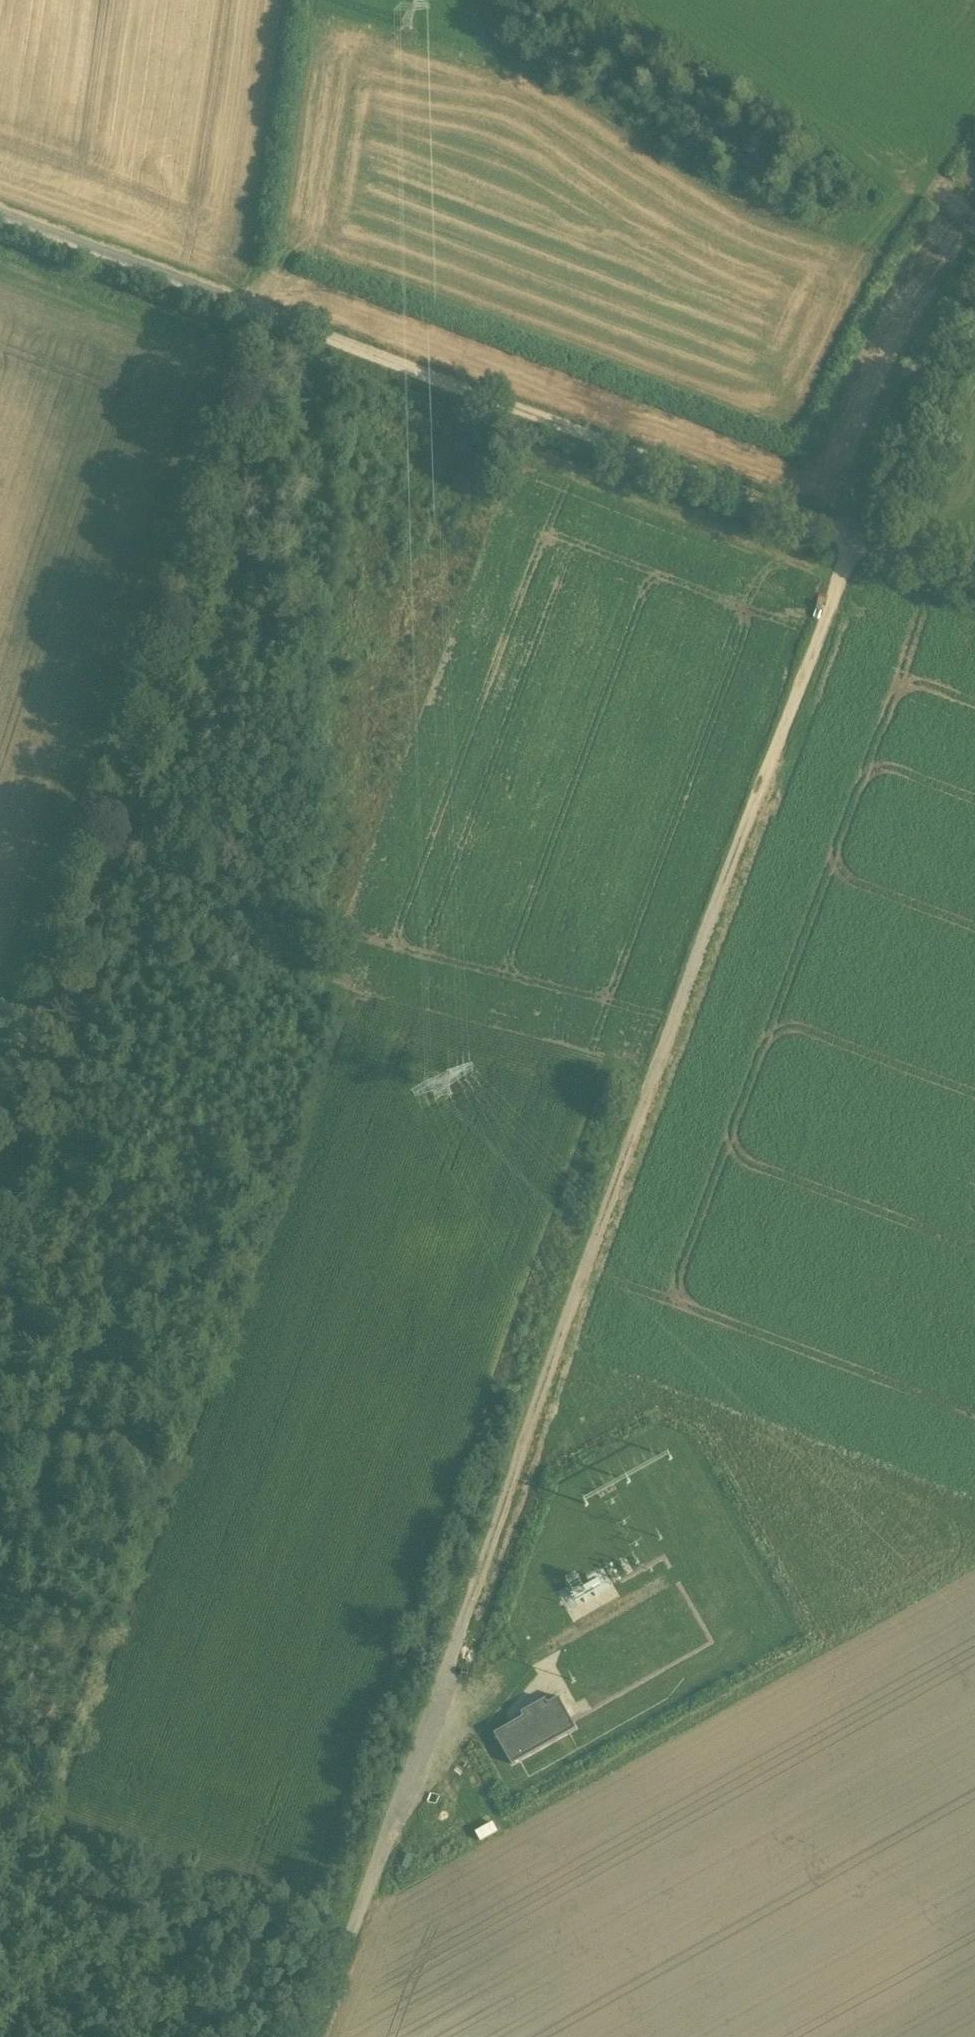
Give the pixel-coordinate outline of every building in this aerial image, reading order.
[(571,1610),(614,1585),(603,1565),(559,1590),(571,1610)] [(494,1731),(512,1764),(578,1728),(560,1695),(494,1731)] [(480,1750),(472,1754),(483,1773),(490,1769),(480,1750)]
